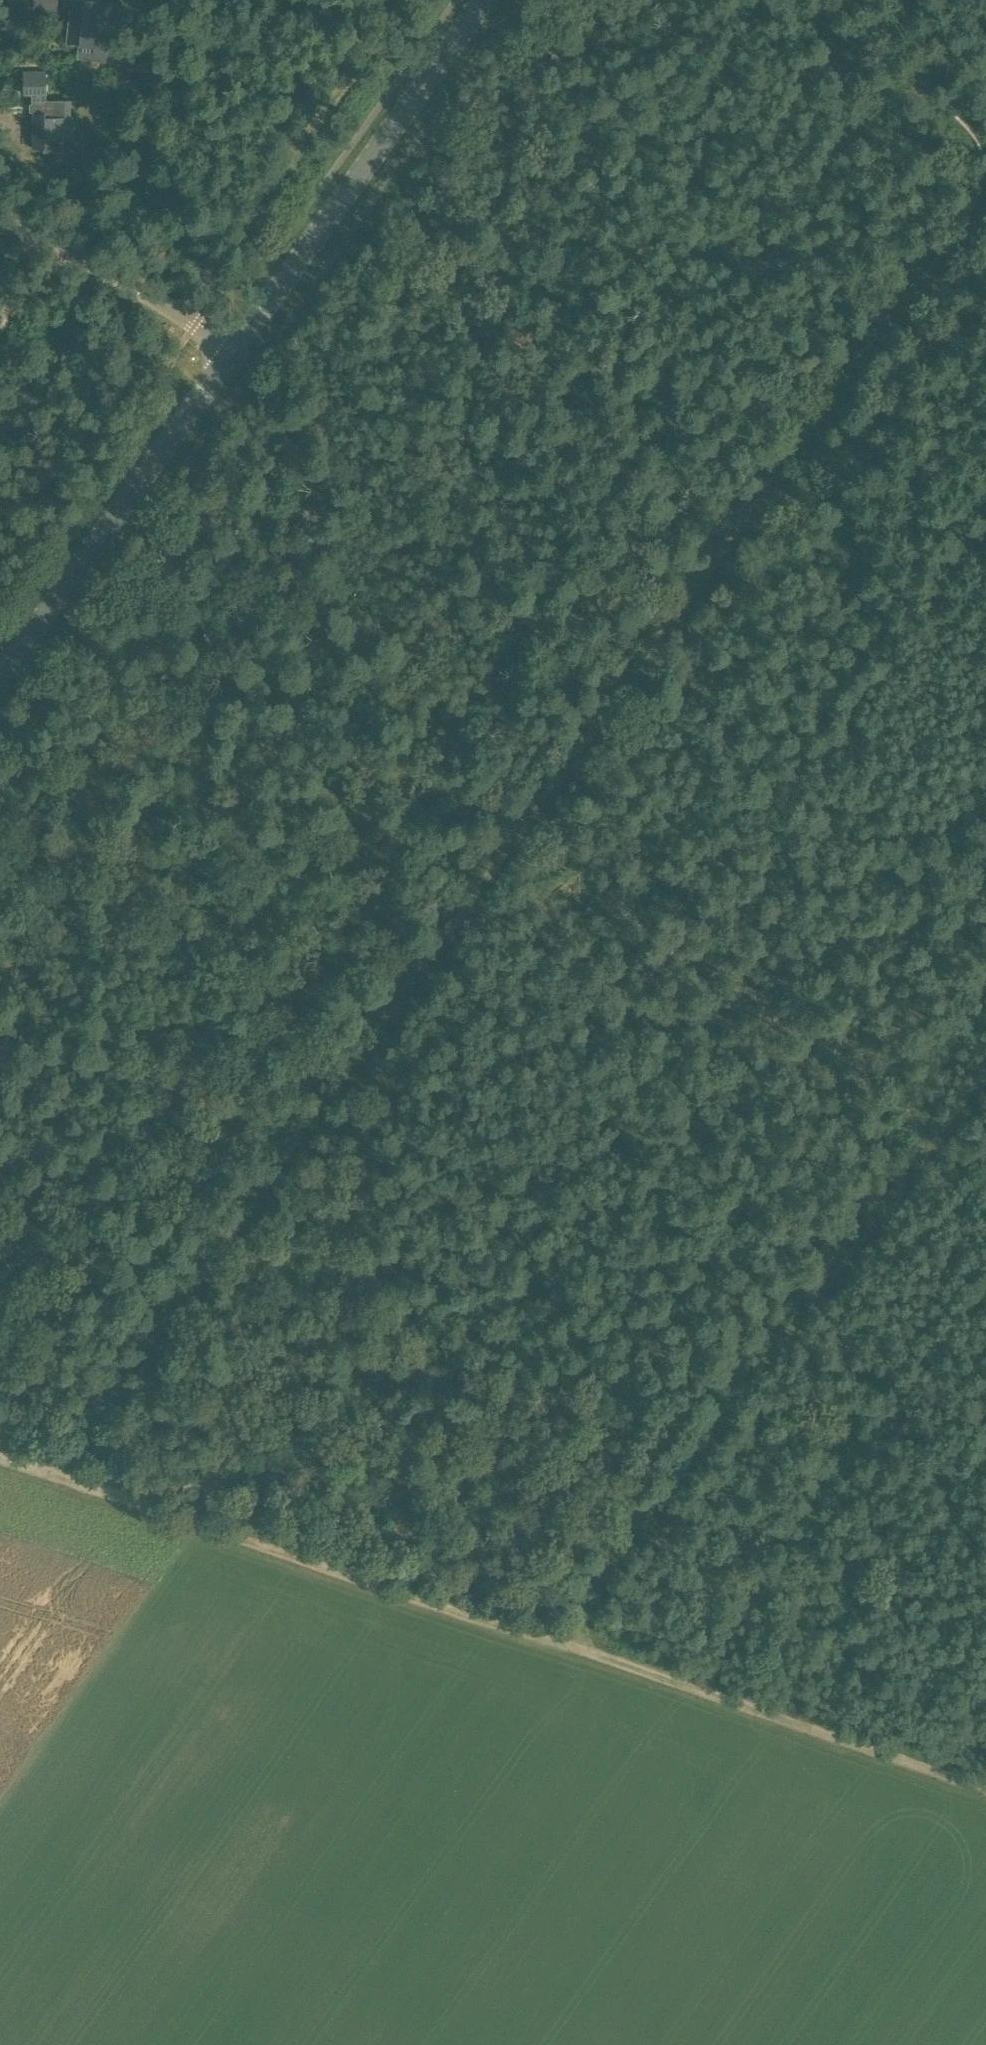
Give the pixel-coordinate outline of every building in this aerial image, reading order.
[(60,10),(61,0),(40,0),(39,8),(60,10)] [(78,45),(109,49),(111,38),(109,38),(110,23),(118,24),(121,3),(98,0),(66,0),(65,7),(71,8),(66,42),(78,44),(78,45)] [(7,24),(6,38),(19,39),(20,25),(7,24)] [(47,74),(24,74),(24,95),(47,95),(47,74)] [(33,102),(34,148),(46,148),(46,159),(74,159),(74,116),(47,117),(46,102),(33,102)]
